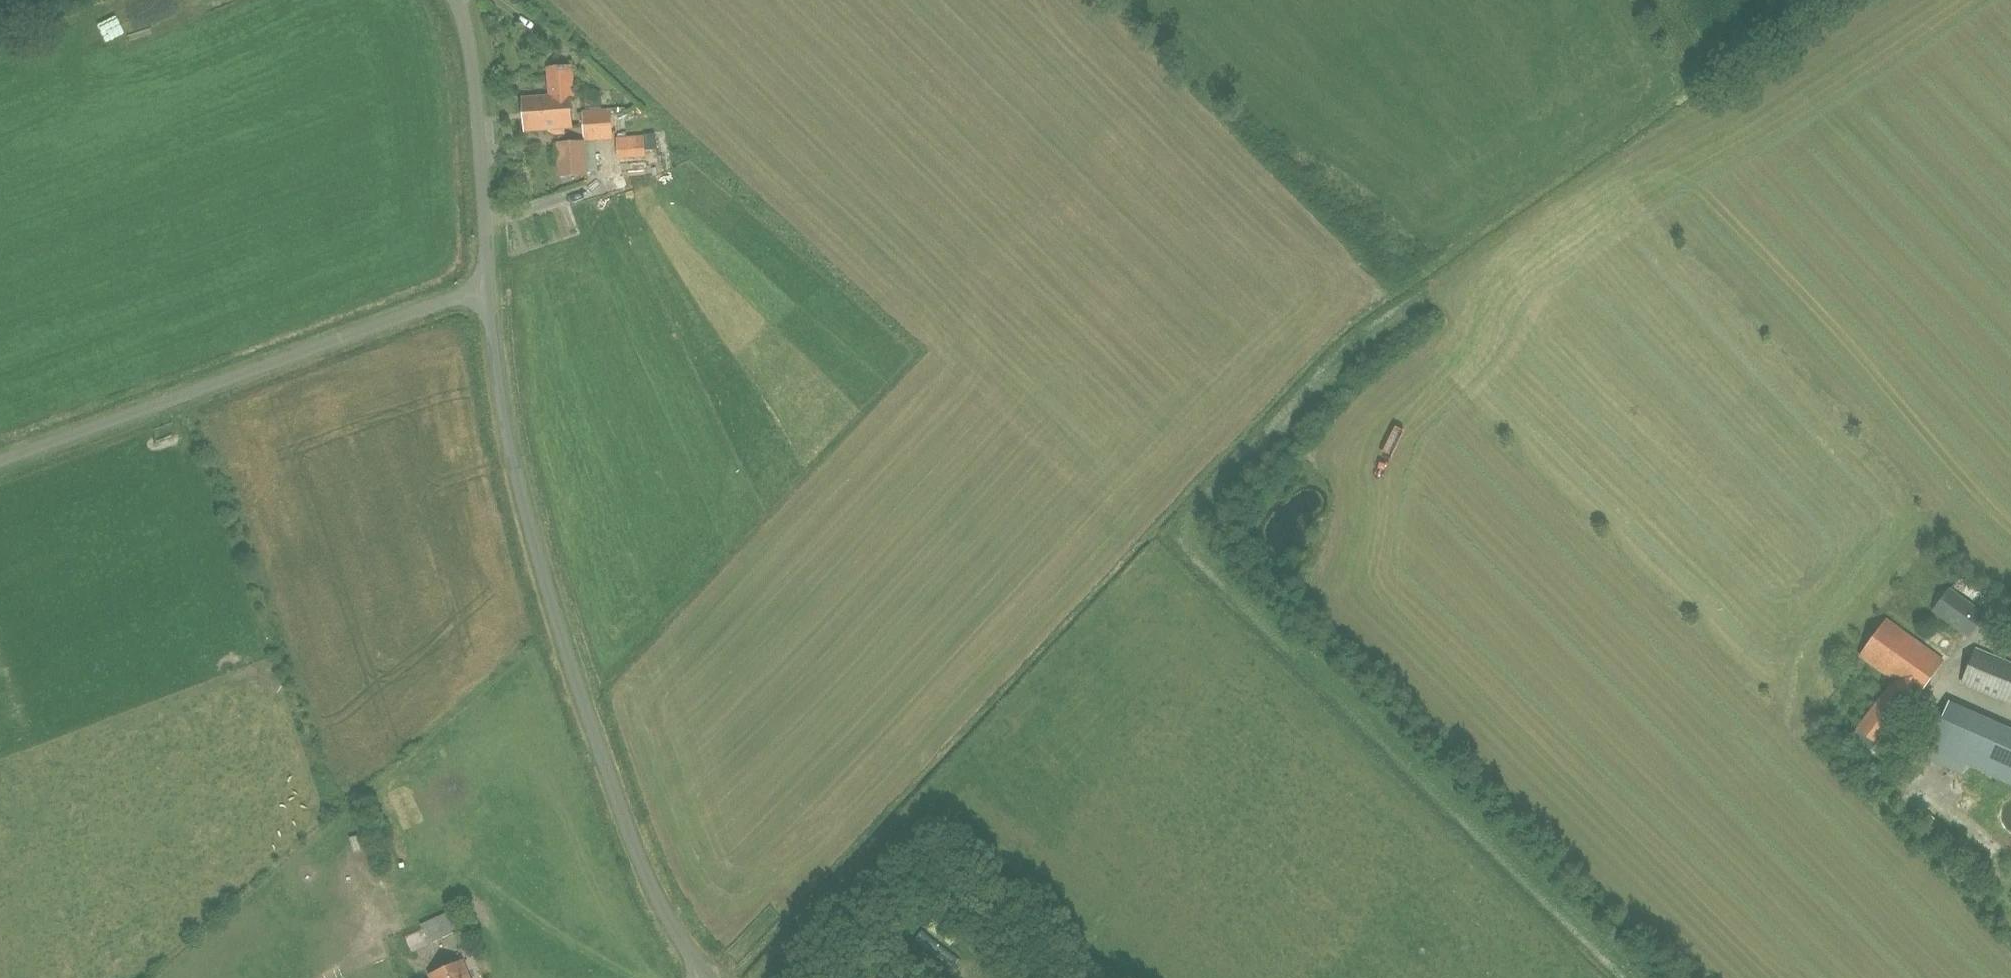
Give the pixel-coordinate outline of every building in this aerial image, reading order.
[(557,120),(558,129),(573,128),(570,97),(574,97),(572,67),(548,68),(550,96),(556,96),(557,116),(560,116),(561,120),(557,120)] [(525,132),(558,129),(557,120),(561,120),(560,116),(557,116),(556,96),(550,96),(522,98),(525,132)] [(614,140),(613,136),(612,110),(583,111),(584,142),(614,140)] [(656,134),(645,136),(645,135),(616,137),(617,160),(646,158),(646,152),(657,150),(656,134)] [(559,144),(559,153),(561,176),(585,174),(582,142),(559,144)] [(1987,615),(1978,609),(1950,587),(1932,612),(1969,639),(1987,615)] [(1894,681),(1858,729),(1849,741),(1869,755),(1914,695),(1917,697),(1943,661),(1886,619),(1860,656),(1894,681)] [(2010,703),(2010,701),(2010,664),(1976,649),(1962,683),(2010,703)] [(2010,784),(2010,730),(2004,727),(1949,704),(1930,749),(1982,771),(2010,784)] [(419,925),(429,945),(463,930),(454,909),(419,925)] [(432,977),(470,977),(462,960),(430,974),(432,977)]
